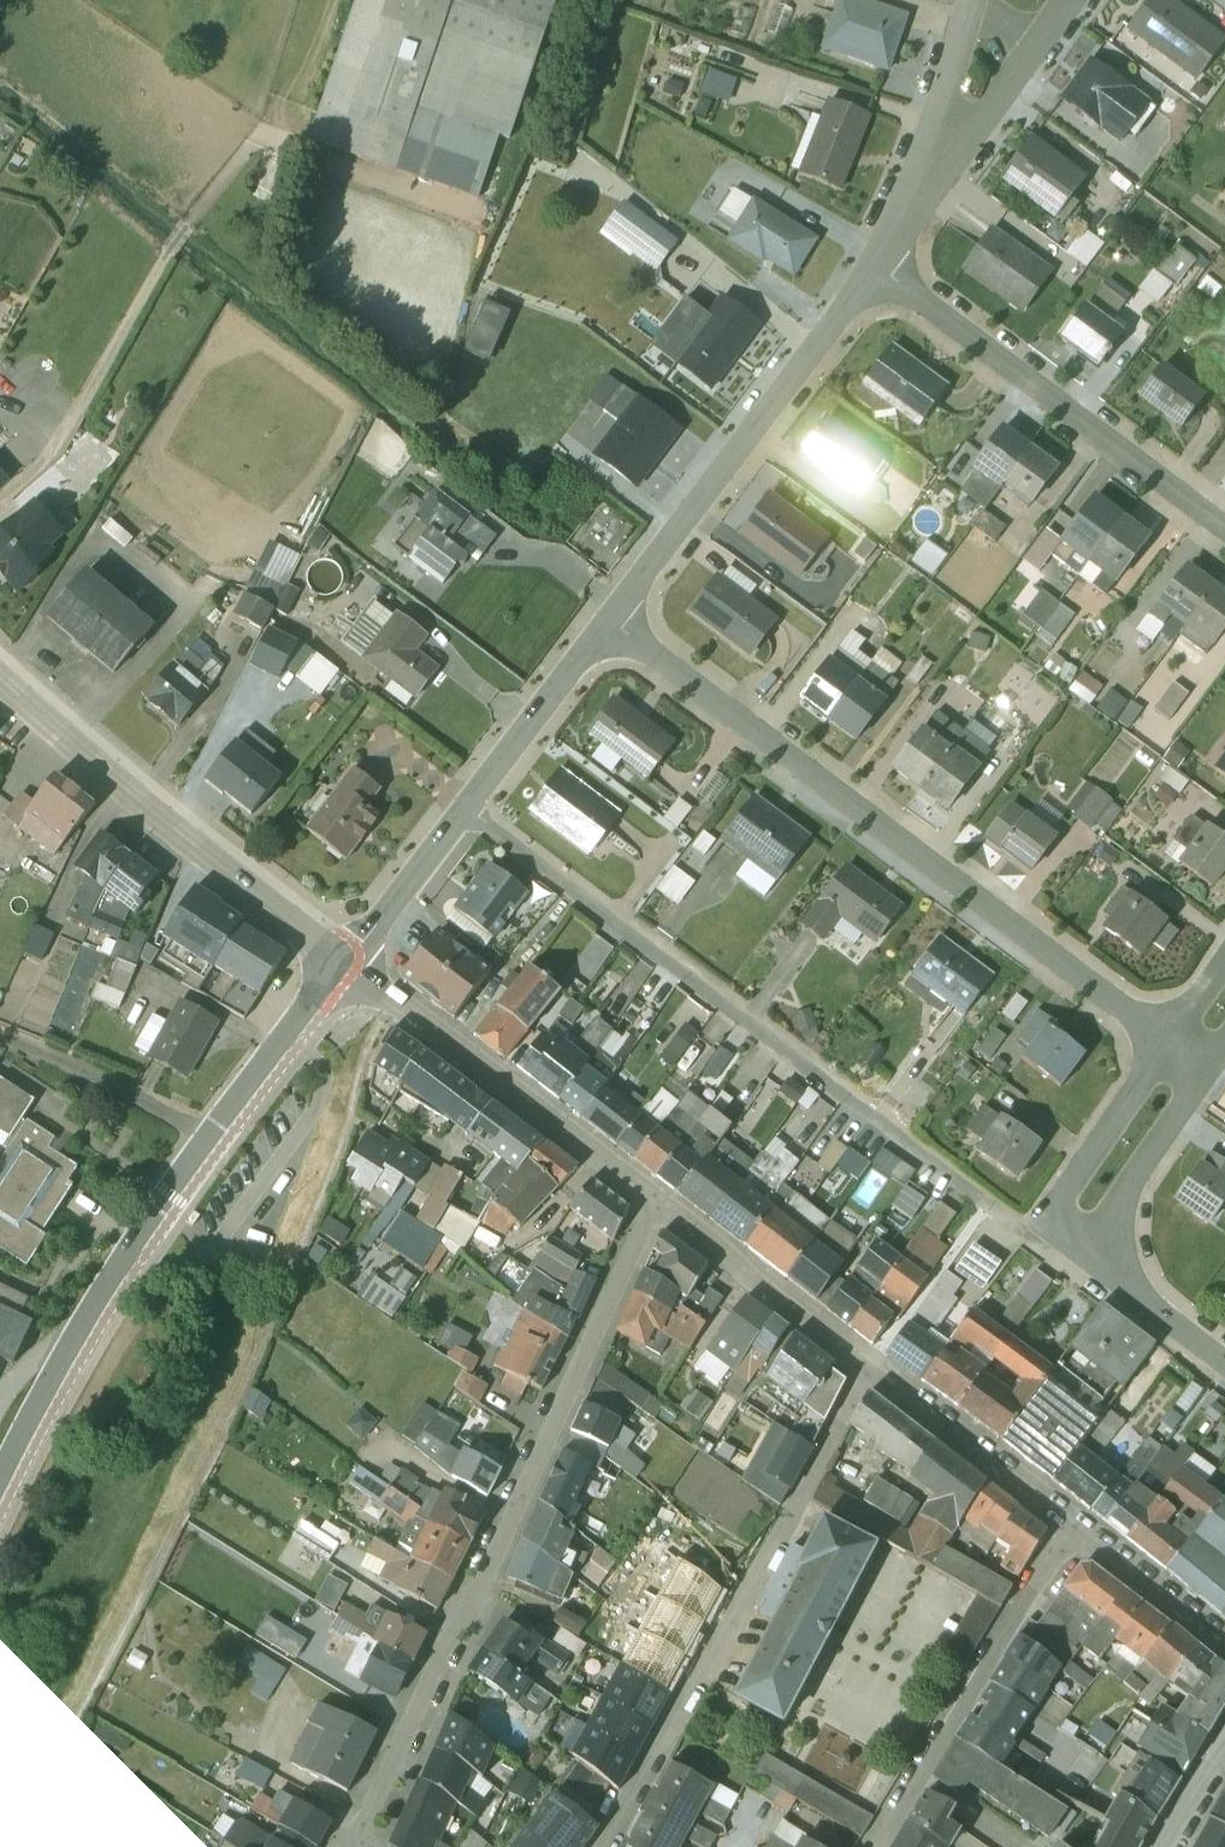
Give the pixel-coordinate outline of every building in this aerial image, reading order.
[(332,127),(325,145),(486,202),(506,145),(519,149),(572,0),(377,0),(332,127)] [(818,51),(887,75),(908,16),(861,0),(836,0),(818,51)] [(1168,0),(1150,0),(1128,29),(1195,79),(1224,41),(1168,0)] [(792,10),(775,4),(766,32),(783,38),(792,10)] [(754,13),(737,7),(728,32),(745,39),(754,13)] [(1150,104),(1089,58),(1058,100),(1119,146),(1150,104)] [(699,93),(728,104),(737,80),(708,69),(708,70),(699,93)] [(683,84),(668,79),(663,94),(678,98),(683,84)] [(800,174),(839,190),(868,118),(828,102),(800,174)] [(1031,135),(998,180),(1054,222),(1057,219),(1063,224),(1078,204),(1071,199),(1087,177),(1031,135)] [(732,189),(718,212),(736,223),(724,242),(761,265),(764,261),(793,279),(818,239),(752,198),(750,201),(732,189)] [(623,202),(600,236),(629,259),(632,256),(655,272),(677,242),(623,202)] [(1103,244),(1083,229),(1065,253),(1085,268),(1103,244)] [(991,231),(966,266),(965,265),(959,273),(990,296),(993,291),(1021,311),(1049,272),(991,231)] [(1152,271),(1137,291),(1156,306),(1171,286),(1174,289),(1196,260),(1176,245),(1155,272),(1152,271)] [(1129,295),(1108,280),(1103,286),(1101,286),(1086,306),(1084,305),(1058,341),(1097,370),(1123,334),(1110,323),(1124,304),(1123,303),(1129,295)] [(494,353),(508,301),(481,294),(467,346),(494,353)] [(685,299),(649,346),(711,394),(762,325),(721,294),(705,315),(685,299)] [(864,387),(855,400),(869,411),(870,415),(871,416),(899,412),(918,425),(945,388),(945,387),(892,348),(863,386),(864,387)] [(1205,397),(1160,364),(1135,399),(1180,432),(1205,397)] [(636,487),(679,430),(606,375),(586,401),(615,422),(591,454),(636,487)] [(882,459),(825,416),(799,451),(815,463),(811,468),(853,499),(882,459)] [(1030,447),(1002,425),(969,469),(974,473),(964,487),(967,488),(967,489),(962,489),(960,492),(983,509),(1030,447)] [(1030,447),(998,489),(1025,509),(1028,506),(1030,508),(1059,468),(1030,447)] [(9,484),(8,482),(12,479),(8,482),(0,473),(0,491),(9,484)] [(468,544),(483,555),(496,538),(434,490),(391,547),(391,548),(442,585),(457,565),(462,566),(465,564),(466,560),(466,558),(461,553),(468,544)] [(1123,516),(1094,495),(1060,541),(1045,529),(1022,560),(1038,572),(1050,556),(1077,577),(1123,516)] [(828,541),(769,496),(740,534),(799,579),(828,541)] [(33,501),(0,529),(0,578),(16,597),(39,577),(34,570),(55,553),(50,549),(64,537),(33,501)] [(975,546),(985,553),(1004,528),(982,512),(981,512),(971,526),(983,535),(975,546)] [(1151,537),(1123,516),(1077,577),(1104,597),(1114,585),(1115,586),(1151,537)] [(861,539),(850,554),(864,564),(875,549),(861,539)] [(924,540),(908,563),(931,579),(947,556),(924,540)] [(298,556),(268,541),(253,571),(282,586),(298,556)] [(1214,585),(1186,564),(1155,605),(1156,605),(1136,632),(1150,643),(1157,634),(1171,644),(1214,585)] [(729,568),(719,581),(716,579),(692,611),(749,655),(774,620),(748,600),(756,588),(729,568)] [(67,592),(44,619),(111,677),(153,628),(86,570),(74,585),(71,582),(64,590),(67,592)] [(281,588),(261,579),(254,596),(274,605),(281,588)] [(1224,630),(1224,593),(1214,585),(1177,636),(1204,656),(1210,648),(1211,649),(1224,630)] [(1058,603),(1040,590),(1021,616),(1039,629),(1058,603)] [(942,600),(930,591),(913,614),(925,623),(942,600)] [(272,609),(242,594),(231,615),(261,631),(272,609)] [(428,637),(372,598),(339,642),(361,657),(359,660),(414,702),(439,669),(439,668),(417,652),(428,637)] [(1058,603),(1034,636),(1050,648),(1074,615),(1058,603)] [(974,617),(957,604),(950,615),(966,627),(974,617)] [(297,644),(268,629),(249,666),(277,681),(297,644)] [(990,638),(970,633),(965,650),(985,655),(990,638)] [(861,646),(847,637),(830,659),(829,658),(796,701),(825,722),(870,661),(857,651),(861,646)] [(209,651),(195,640),(144,700),(176,727),(211,685),(222,667),(210,656),(209,651)] [(901,664),(880,648),(825,722),(854,745),(886,701),(885,701),(898,683),(891,678),(901,664)] [(339,672),(314,653),(294,678),(319,697),(339,672)] [(1054,654),(1043,668),(1055,679),(1070,685),(1077,669),(1064,662),(1054,654)] [(932,665),(921,657),(906,678),(916,686),(932,665)] [(1082,672),(1074,683),(1094,698),(1102,688),(1082,672)] [(1127,703),(1109,690),(1094,709),(1112,723),(1127,703)] [(671,745),(613,701),(589,733),(602,743),(589,760),(609,776),(622,759),(645,778),(671,745)] [(1112,723),(1127,734),(1142,714),(1127,703),(1112,723)] [(921,728),(889,771),(917,792),(962,732),(936,712),(923,729),(921,728)] [(987,751),(996,739),(971,720),(917,792),(946,814),(981,768),(979,766),(989,753),(987,751)] [(274,753),(244,730),(204,782),(221,795),(223,794),(250,815),(279,778),(264,766),(274,753)] [(1189,752),(1175,741),(1162,759),(1177,770),(1189,752)] [(1141,748),(1134,758),(1149,769),(1156,759),(1141,748)] [(1213,769),(1224,778),(1224,753),(1213,769)] [(1161,782),(1153,794),(1167,804),(1175,793),(1178,795),(1188,782),(1167,767),(1158,780),(1161,782)] [(340,857),(345,860),(354,849),(357,848),(357,844),(378,817),(366,808),(379,790),(353,771),(306,831),(330,849),(328,852),(337,859),(340,857)] [(729,783),(714,771),(696,795),(712,807),(729,783)] [(616,815),(559,772),(531,810),(541,818),(541,819),(546,823),(547,822),(587,853),(616,815)] [(20,794),(2,817),(53,857),(93,807),(54,777),(33,804),(20,794)] [(1086,782),(1066,808),(1073,814),(1070,818),(1089,832),(1095,826),(1105,833),(1121,811),(1111,803),(1112,802),(1086,782)] [(753,794),(718,841),(746,862),(734,877),(763,898),(774,883),(776,884),(811,837),(753,794)] [(663,820),(677,830),(692,810),(678,800),(663,820)] [(982,840),(1030,876),(1057,838),(1052,833),(1063,818),(1039,800),(1028,815),(1010,802),(982,840)] [(1212,891),(1224,872),(1224,840),(1192,815),(1163,855),(1212,891)] [(131,856),(99,832),(71,868),(83,878),(64,918),(87,929),(102,893),(131,856)] [(716,842),(704,833),(692,848),(704,858),(716,842)] [(1120,855),(1106,845),(1096,859),(1109,869),(1120,855)] [(146,893),(158,877),(131,856),(102,893),(87,929),(114,941),(109,956),(116,959),(116,961),(135,968),(140,951),(117,942),(128,912),(134,917),(151,898),(146,893)] [(527,893),(488,864),(445,922),(483,951),(527,893)] [(845,864),(799,926),(822,943),(832,931),(853,946),(861,936),(874,946),(904,907),(845,864)] [(695,884),(673,867),(655,891),(677,907),(695,884)] [(1122,887),(1103,913),(1111,920),(1105,930),(1139,955),(1149,942),(1163,952),(1178,933),(1133,899),(1135,896),(1122,887)] [(181,983),(197,994),(213,969),(240,925),(241,923),(208,902),(209,899),(195,890),(163,939),(169,943),(160,959),(186,975),(181,983)] [(285,954),(240,925),(213,969),(221,974),(206,998),(243,1020),(285,954)] [(36,928),(23,955),(40,962),(52,935),(36,928)] [(489,974),(437,932),(401,977),(454,1019),(489,974)] [(909,977),(963,1018),(994,976),(940,936),(909,977)] [(95,984),(90,998),(118,1010),(135,968),(116,961),(105,988),(95,984)] [(527,1031),(558,994),(558,990),(529,968),(497,1007),(527,1031)] [(1028,1004),(1016,995),(1001,1015),(1013,1024),(1028,1004)] [(582,1010),(569,999),(557,1017),(570,1026),(582,1010)] [(151,1015),(133,1048),(134,1049),(186,1078),(216,1023),(177,1001),(165,1023),(151,1015)] [(503,1059),(527,1031),(497,1007),(473,1035),(503,1059)] [(1021,1058),(1060,1088),(1084,1055),(1058,1035),(1062,1030),(1037,1011),(1016,1038),(1028,1048),(1021,1058)] [(559,1101),(612,1032),(596,1019),(585,1032),(573,1022),(556,1044),(544,1035),(518,1069),(559,1101)] [(679,1025),(658,1054),(684,1072),(705,1043),(679,1025)] [(398,1084),(420,1050),(391,1030),(380,1047),(384,1050),(373,1067),(368,1090),(388,1106),(398,1084)] [(994,1030),(978,1052),(989,1061),(1006,1038),(994,1030)] [(559,1101),(579,1118),(634,1041),(625,1035),(622,1039),(612,1032),(559,1101)] [(398,1084),(422,1102),(447,1070),(420,1050),(398,1084)] [(490,1103),(447,1070),(422,1102),(466,1136),(490,1103)] [(666,1095),(677,1082),(667,1075),(637,1114),(641,1116),(617,1147),(633,1159),(677,1104),(666,1095)] [(25,1268),(46,1238),(42,1234),(69,1192),(73,1186),(68,1183),(77,1168),(49,1149),(55,1139),(26,1121),(25,1123),(22,1121),(34,1102),(0,1079),(0,1148),(5,1152),(0,1160),(0,1169),(2,1171),(0,1175),(0,1252),(25,1268)] [(579,1118),(617,1147),(641,1116),(637,1114),(645,1104),(632,1094),(625,1104),(603,1086),(579,1118)] [(633,1159),(656,1177),(708,1110),(698,1101),(698,1104),(692,1103),(692,1101),(698,1101),(687,1091),(677,1104),(633,1159)] [(732,1101),(721,1093),(708,1110),(656,1177),(679,1195),(731,1127),(720,1118),(732,1101)] [(492,1155),(518,1124),(490,1103),(466,1136),(492,1155)] [(977,1153),(1015,1179),(1039,1145),(983,1107),(966,1131),(983,1144),(977,1153)] [(489,1203),(544,1144),(518,1124),(492,1155),(500,1161),(480,1186),(466,1218),(478,1224),(489,1203)] [(386,1144),(367,1133),(346,1167),(357,1174),(351,1183),(369,1195),(373,1189),(390,1200),(391,1199),(402,1206),(429,1163),(409,1150),(413,1144),(403,1138),(400,1143),(390,1137),(386,1144)] [(843,1177),(860,1154),(836,1136),(819,1158),(843,1177)] [(777,1192),(798,1162),(783,1151),(786,1147),(774,1138),(763,1154),(761,1152),(710,1220),(744,1246),(771,1209),(777,1192)] [(752,1163),(722,1139),(679,1195),(710,1220),(752,1163)] [(544,1144),(528,1161),(557,1189),(576,1169),(544,1144)] [(1176,1201),(1208,1223),(1224,1200),(1224,1166),(1208,1154),(1176,1201)] [(489,1203),(479,1223),(504,1237),(515,1225),(519,1229),(557,1189),(528,1161),(489,1203)] [(461,1177),(443,1166),(424,1197),(427,1199),(415,1220),(432,1232),(446,1209),(443,1207),(461,1177)] [(568,1209),(611,1243),(629,1209),(591,1180),(568,1209)] [(927,1196),(908,1183),(891,1208),(910,1221),(927,1196)] [(744,1246),(787,1279),(829,1221),(793,1193),(777,1214),(771,1209),(744,1246)] [(947,1249),(938,1241),(939,1240),(939,1239),(955,1215),(939,1203),(911,1242),(868,1302),(895,1323),(927,1279),(926,1278),(939,1261),(938,1261),(947,1249)] [(394,1212),(386,1207),(360,1245),(368,1250),(394,1212)] [(445,1253),(456,1260),(478,1224),(446,1209),(432,1232),(442,1238),(438,1245),(445,1251),(445,1253)] [(442,1238),(399,1211),(379,1244),(429,1277),(445,1251),(438,1245),(442,1238)] [(348,1232),(326,1219),(318,1234),(340,1246),(348,1232)] [(787,1279),(815,1302),(858,1241),(829,1221),(787,1279)] [(660,1233),(652,1250),(663,1258),(652,1277),(686,1299),(692,1291),(706,1268),(660,1233)] [(537,1251),(527,1270),(531,1273),(564,1290),(573,1272),(581,1256),(549,1237),(539,1252),(537,1251)] [(834,1276),(815,1302),(849,1328),(900,1257),(899,1256),(877,1239),(846,1283),(834,1276)] [(982,1287),(998,1263),(973,1246),(957,1270),(982,1287)] [(417,1280),(400,1269),(389,1286),(405,1297),(417,1280)] [(957,1407),(1051,1281),(1035,1269),(1034,1269),(1003,1311),(1005,1312),(999,1320),(1006,1326),(1002,1333),(972,1311),(921,1381),(957,1407)] [(531,1273),(510,1303),(566,1340),(575,1321),(576,1321),(594,1281),(573,1272),(564,1290),(531,1273)] [(704,1326),(722,1300),(707,1290),(702,1298),(692,1291),(686,1299),(644,1272),(634,1295),(675,1318),(680,1309),(704,1326)] [(367,1281),(357,1297),(391,1319),(401,1304),(367,1281)] [(934,1334),(957,1301),(936,1285),(935,1285),(885,1356),(921,1381),(947,1344),(934,1334)] [(12,1365),(32,1324),(20,1318),(28,1300),(0,1287),(0,1359),(12,1365)] [(634,1295),(616,1332),(660,1356),(668,1341),(688,1351),(704,1326),(680,1309),(675,1318),(634,1295)] [(771,1318),(745,1297),(707,1353),(735,1374),(771,1318)] [(540,1391),(566,1340),(510,1303),(506,1300),(506,1301),(496,1317),(499,1326),(494,1324),(484,1342),(500,1351),(492,1367),(505,1374),(500,1385),(521,1396),(526,1387),(528,1387),(529,1385),(540,1391)] [(891,1320),(868,1302),(849,1328),(872,1345),(891,1320)] [(1109,1373),(1138,1334),(1099,1305),(1054,1370),(1003,1442),(1043,1473),(1115,1379),(1109,1374),(1109,1373)] [(771,1318),(724,1391),(738,1400),(757,1372),(767,1377),(792,1336),(786,1332),(787,1330),(771,1318)] [(764,1381),(756,1390),(796,1421),(789,1433),(812,1446),(836,1400),(845,1382),(848,1376),(834,1365),(793,1335),(764,1381)] [(1054,1370),(1009,1337),(957,1407),(1002,1441),(1003,1442),(1054,1370)] [(478,1360),(452,1347),(445,1358),(462,1370),(451,1388),(478,1405),(487,1386),(470,1377),(478,1360)] [(649,1396),(602,1364),(594,1381),(646,1416),(655,1402),(649,1397),(649,1396)] [(646,1416),(594,1381),(571,1433),(606,1450),(603,1457),(619,1468),(618,1472),(662,1500),(669,1491),(641,1472),(645,1466),(638,1460),(650,1443),(633,1435),(618,1426),(626,1411),(644,1421),(646,1416)] [(918,1516),(951,1538),(984,1484),(868,1393),(849,1426),(876,1444),(871,1451),(910,1476),(907,1480),(931,1498),(927,1504),(925,1504),(918,1516)] [(655,1402),(646,1416),(653,1421),(658,1416),(671,1426),(679,1415),(663,1404),(661,1407),(655,1402)] [(460,1427),(436,1413),(421,1403),(401,1436),(415,1445),(413,1449),(450,1478),(486,1498),(500,1471),(462,1450),(460,1453),(448,1446),(460,1427)] [(1117,1459),(1105,1450),(1124,1423),(1106,1410),(1052,1481),(1091,1512),(1145,1441),(1137,1435),(1117,1459)] [(732,1474),(779,1506),(812,1446),(771,1424),(750,1462),(741,1457),(732,1474)] [(1169,1433),(1158,1424),(1145,1441),(1091,1512),(1104,1522),(1160,1450),(1158,1448),(1169,1433)] [(603,1457),(606,1450),(571,1433),(539,1503),(570,1527),(580,1509),(575,1506),(592,1467),(605,1473),(603,1478),(611,1483),(619,1468),(603,1457)] [(1126,1540),(1193,1452),(1182,1444),(1171,1457),(1160,1450),(1104,1522),(1126,1540)] [(389,1465),(379,1481),(388,1488),(399,1470),(389,1465)] [(347,1483),(377,1506),(388,1488),(358,1467),(347,1483)] [(419,1481),(401,1468),(399,1470),(388,1488),(420,1510),(415,1517),(469,1545),(484,1517),(463,1506),(466,1498),(444,1490),(441,1494),(430,1489),(428,1491),(418,1484),(419,1481)] [(1204,1523),(1223,1500),(1180,1469),(1126,1540),(1166,1571),(1198,1530),(1171,1510),(1177,1504),(1204,1523)] [(930,1571),(951,1538),(918,1516),(908,1531),(834,1488),(838,1480),(826,1471),(825,1472),(811,1502),(930,1571)] [(1016,1508),(984,1484),(962,1521),(976,1532),(969,1543),(986,1555),(1016,1508)] [(451,1582),(469,1545),(415,1517),(420,1510),(388,1488),(377,1506),(405,1527),(393,1550),(451,1582)] [(1223,1500),(1204,1523),(1198,1530),(1166,1571),(1220,1616),(1224,1610),(1224,1502),(1223,1500)] [(570,1527),(539,1503),(523,1542),(573,1579),(577,1570),(579,1571),(586,1556),(577,1552),(576,1552),(571,1550),(568,1549),(573,1536),(572,1536),(574,1530),(570,1527)] [(1046,1532),(1016,1508),(995,1542),(1009,1552),(999,1568),(1017,1578),(1046,1532)] [(785,1723),(876,1550),(823,1521),(808,1553),(792,1546),(770,1589),(769,1588),(756,1611),(774,1622),(735,1698),(736,1699),(784,1724),(785,1723)] [(337,1545),(301,1522),(291,1539),(327,1562),(337,1545)] [(373,1540),(359,1569),(395,1587),(394,1590),(436,1611),(451,1582),(373,1540)] [(523,1542),(507,1578),(537,1592),(535,1598),(559,1608),(572,1579),(523,1542)] [(615,1563),(597,1549),(587,1564),(605,1578),(615,1563)] [(999,1610),(1011,1589),(945,1550),(944,1550),(930,1571),(931,1572),(974,1596),(999,1610)] [(658,1633),(697,1651),(732,1575),(693,1557),(658,1633)] [(1064,1670),(1124,1593),(1090,1566),(1080,1567),(1036,1625),(1028,1619),(1016,1635),(1064,1670)] [(1121,1648),(1085,1693),(1089,1697),(1096,1703),(1118,1680),(1123,1684),(1169,1627),(1124,1593),(1082,1649),(1098,1661),(1112,1642),(1121,1648)] [(962,1671),(999,1610),(974,1596),(939,1657),(962,1671)] [(342,1604),(335,1618),(374,1642),(412,1662),(425,1634),(424,1634),(387,1615),(381,1628),(342,1604)] [(560,1610),(552,1623),(577,1638),(586,1624),(560,1610)] [(335,1618),(328,1632),(356,1646),(343,1672),(393,1698),(412,1662),(374,1642),(335,1618)] [(504,1621),(484,1651),(520,1676),(531,1661),(555,1677),(569,1658),(522,1626),(518,1631),(504,1621)] [(1123,1684),(1149,1707),(1197,1647),(1171,1625),(1171,1626),(1169,1627),(1123,1684)] [(286,1627),(272,1649),(296,1662),(308,1640),(286,1627)] [(560,1630),(552,1642),(577,1659),(586,1646),(560,1630)] [(1018,1636),(1007,1653),(1011,1657),(1007,1663),(1048,1691),(1062,1669),(1018,1636)] [(1215,1661),(1197,1647),(1167,1685),(1186,1700),(1215,1661)] [(285,1671),(246,1648),(236,1664),(259,1677),(250,1692),(267,1702),(285,1671)] [(479,1654),(475,1655),(471,1662),(473,1667),(470,1671),(536,1717),(550,1697),(484,1651),(481,1654),(479,1654)] [(1003,1661),(993,1676),(998,1679),(994,1686),(991,1684),(991,1686),(1033,1713),(1048,1691),(1003,1661)] [(1215,1661),(1176,1715),(1205,1737),(1224,1703),(1224,1670),(1215,1661)] [(668,1697),(619,1666),(604,1695),(652,1726),(668,1697)] [(650,1725),(604,1695),(588,1724),(637,1755),(648,1735),(646,1733),(650,1725)] [(376,1733),(318,1704),(288,1764),(346,1792),(376,1733)] [(1130,1709),(1115,1735),(1134,1747),(1182,1775),(1205,1737),(1159,1704),(1149,1721),(1130,1709)] [(1014,1738),(974,1712),(955,1741),(999,1769),(1014,1745),(1011,1743),(1014,1738)] [(440,1735),(434,1750),(472,1772),(482,1778),(494,1749),(472,1732),(449,1713),(440,1735)] [(1001,1713),(994,1724),(1014,1738),(1021,1727),(1001,1713)] [(635,1754),(588,1724),(571,1755),(617,1791),(632,1763),(631,1762),(635,1754)] [(130,1742),(101,1726),(95,1737),(124,1753),(130,1742)] [(955,1741),(933,1779),(964,1797),(970,1788),(1048,1842),(1066,1812),(955,1741)] [(1182,1775),(1134,1747),(1118,1773),(1123,1777),(1112,1794),(1154,1820),(1182,1775)] [(472,1772),(434,1750),(419,1781),(454,1805),(476,1819),(486,1805),(482,1800),(492,1789),(472,1772)] [(860,1838),(872,1818),(764,1754),(753,1775),(765,1782),(779,1790),(796,1801),(860,1838)] [(262,1792),(271,1774),(244,1759),(233,1777),(262,1792)] [(609,1786),(575,1760),(558,1781),(592,1808),(609,1786)] [(722,1828),(738,1797),(713,1783),(711,1787),(669,1763),(655,1789),(699,1815),(722,1828)] [(540,1783),(521,1774),(510,1795),(530,1805),(540,1783)] [(454,1805),(419,1781),(390,1846),(445,1846),(438,1843),(454,1805)] [(779,1790),(765,1782),(757,1796),(771,1804),(779,1790)] [(655,1789),(641,1815),(684,1840),(697,1846),(711,1846),(716,1837),(693,1824),(699,1815),(655,1789)] [(796,1801),(779,1790),(771,1804),(788,1814),(796,1801)] [(249,1809),(314,1846),(317,1846),(331,1823),(277,1791),(272,1800),(260,1793),(249,1809)] [(1210,1819),(1224,1828),(1224,1791),(1210,1819)] [(907,1823),(943,1846),(983,1846),(947,1823),(953,1810),(924,1794),(907,1823)] [(1154,1820),(1112,1794),(1111,1795),(1101,1817),(1083,1846),(1139,1846),(1154,1820)] [(527,1832),(547,1846),(584,1846),(598,1828),(555,1796),(527,1832)] [(641,1815),(627,1841),(638,1846),(681,1846),(684,1840),(641,1815)] [(1210,1819),(1193,1846),(1224,1846),(1224,1828),(1210,1819)] [(223,1842),(231,1846),(314,1846),(279,1827),(272,1838),(244,1821),(235,1823),(223,1842)] [(781,1821),(765,1846),(819,1846),(781,1821)] [(907,1823),(905,1827),(923,1839),(919,1846),(942,1846),(907,1823)] [(469,1831),(460,1846),(485,1846),(487,1845),(469,1831)] [(515,1846),(547,1846),(527,1832),(515,1846)]
